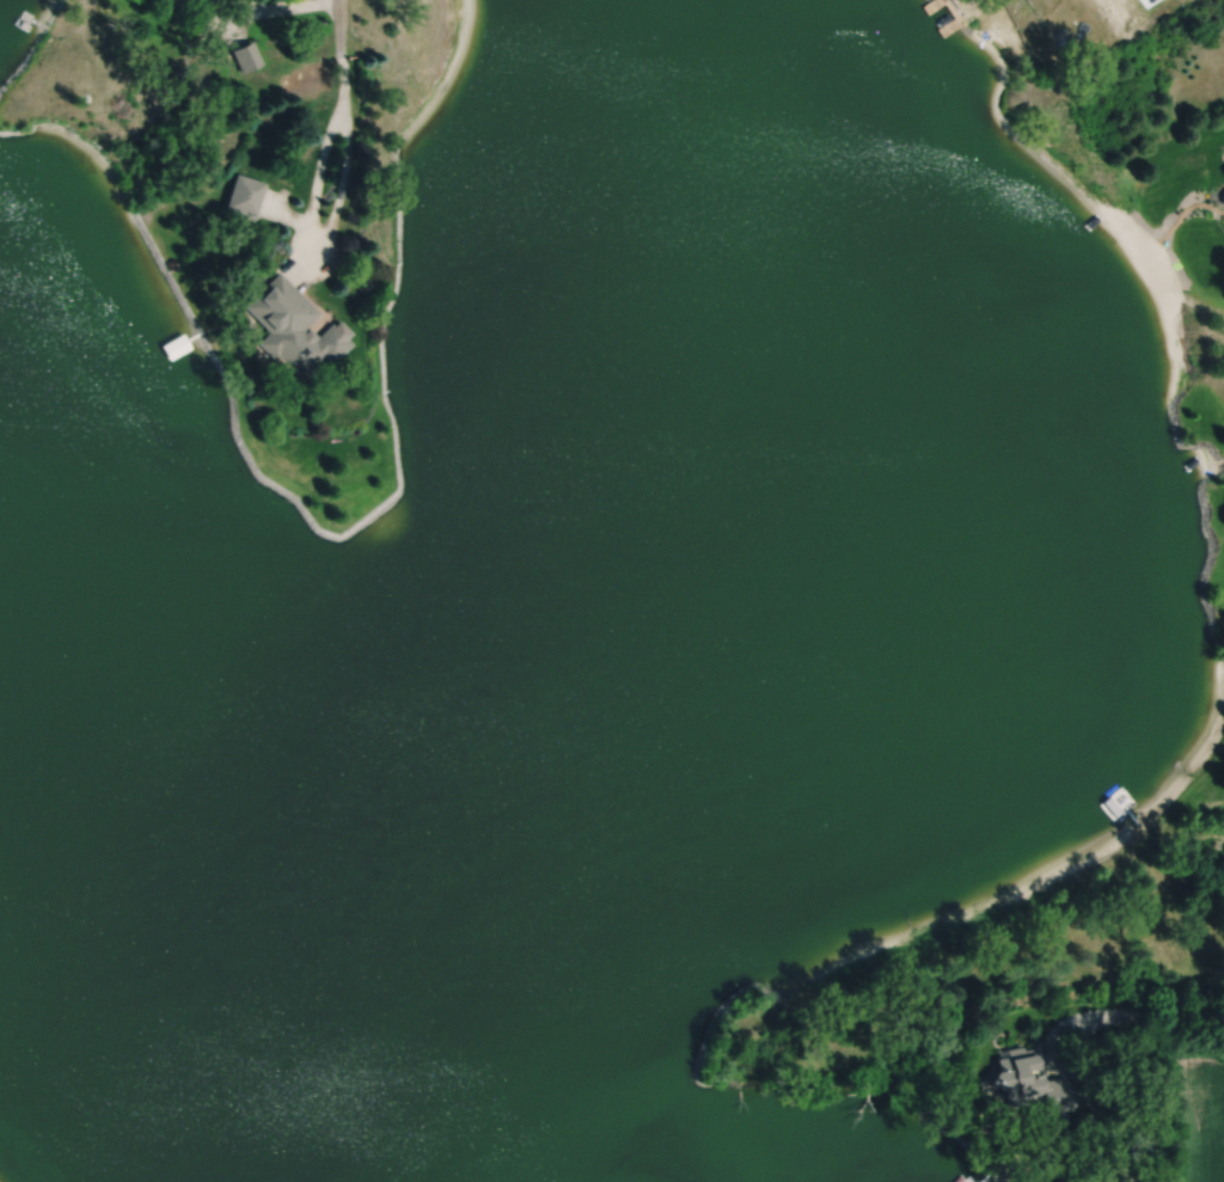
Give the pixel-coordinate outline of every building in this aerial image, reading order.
[(965,15),(993,8),(991,0),(961,0),(965,15)] [(231,48),(241,71),(263,61),(252,38),(231,48)] [(237,172),(226,206),(255,214),(265,182),(237,172)] [(279,270),(244,305),(269,330),(257,342),(274,359),(277,355),(301,378),(324,355),(331,362),(353,342),(347,337),(353,331),(339,319),(335,324),(331,321),(316,337),(316,336),(317,335),(310,326),(307,327),(306,326),(320,312),(279,270)] [(169,360),(191,349),(184,334),(162,345),(169,360)] [(1005,1049),(1006,1055),(994,1058),(997,1070),(993,1071),(986,1082),(997,1089),(1000,1089),(1003,1100),(1008,1098),(1009,1106),(1030,1102),(1030,1097),(1040,1096),(1040,1097),(1044,1104),(1047,1120),(1065,1116),(1064,1110),(1070,1109),(1067,1100),(1069,1091),(1065,1085),(1063,1076),(1044,1079),(1042,1074),(1024,1078),(1026,1073),(1023,1070),(1035,1067),(1041,1066),(1039,1059),(1041,1054),(1038,1049),(1036,1042),(1032,1043),(1032,1047),(1022,1049),(1021,1046),(1005,1049)] [(1113,1156),(1125,1159),(1127,1149),(1115,1146),(1113,1156)]
